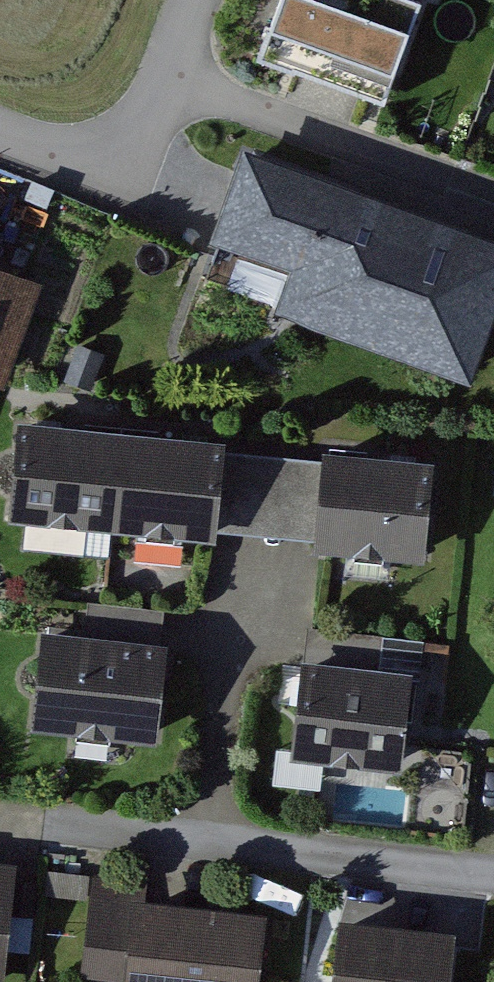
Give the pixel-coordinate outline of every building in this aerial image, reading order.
[(415,101),(449,5),(434,0),(307,0),(287,56),(415,101)] [(271,148),(240,237),(322,265),(307,308),(493,372),(493,224),(271,148)] [(0,261),(0,381),(12,385),(49,278),(0,261)] [(227,442),(19,424),(11,521),(219,538),(227,442)] [(434,464),(328,453),(318,548),(424,559),(434,464)] [(183,641),(59,631),(51,730),(174,741),(183,641)] [(428,669),(316,663),(311,761),(422,768),(428,669)] [(24,868),(0,866),(0,981),(12,981),(24,868)] [(95,881),(87,981),(264,981),(270,919),(146,909),(148,886),(95,881)] [(343,919),(336,981),(451,981),(457,932),(343,919)]
